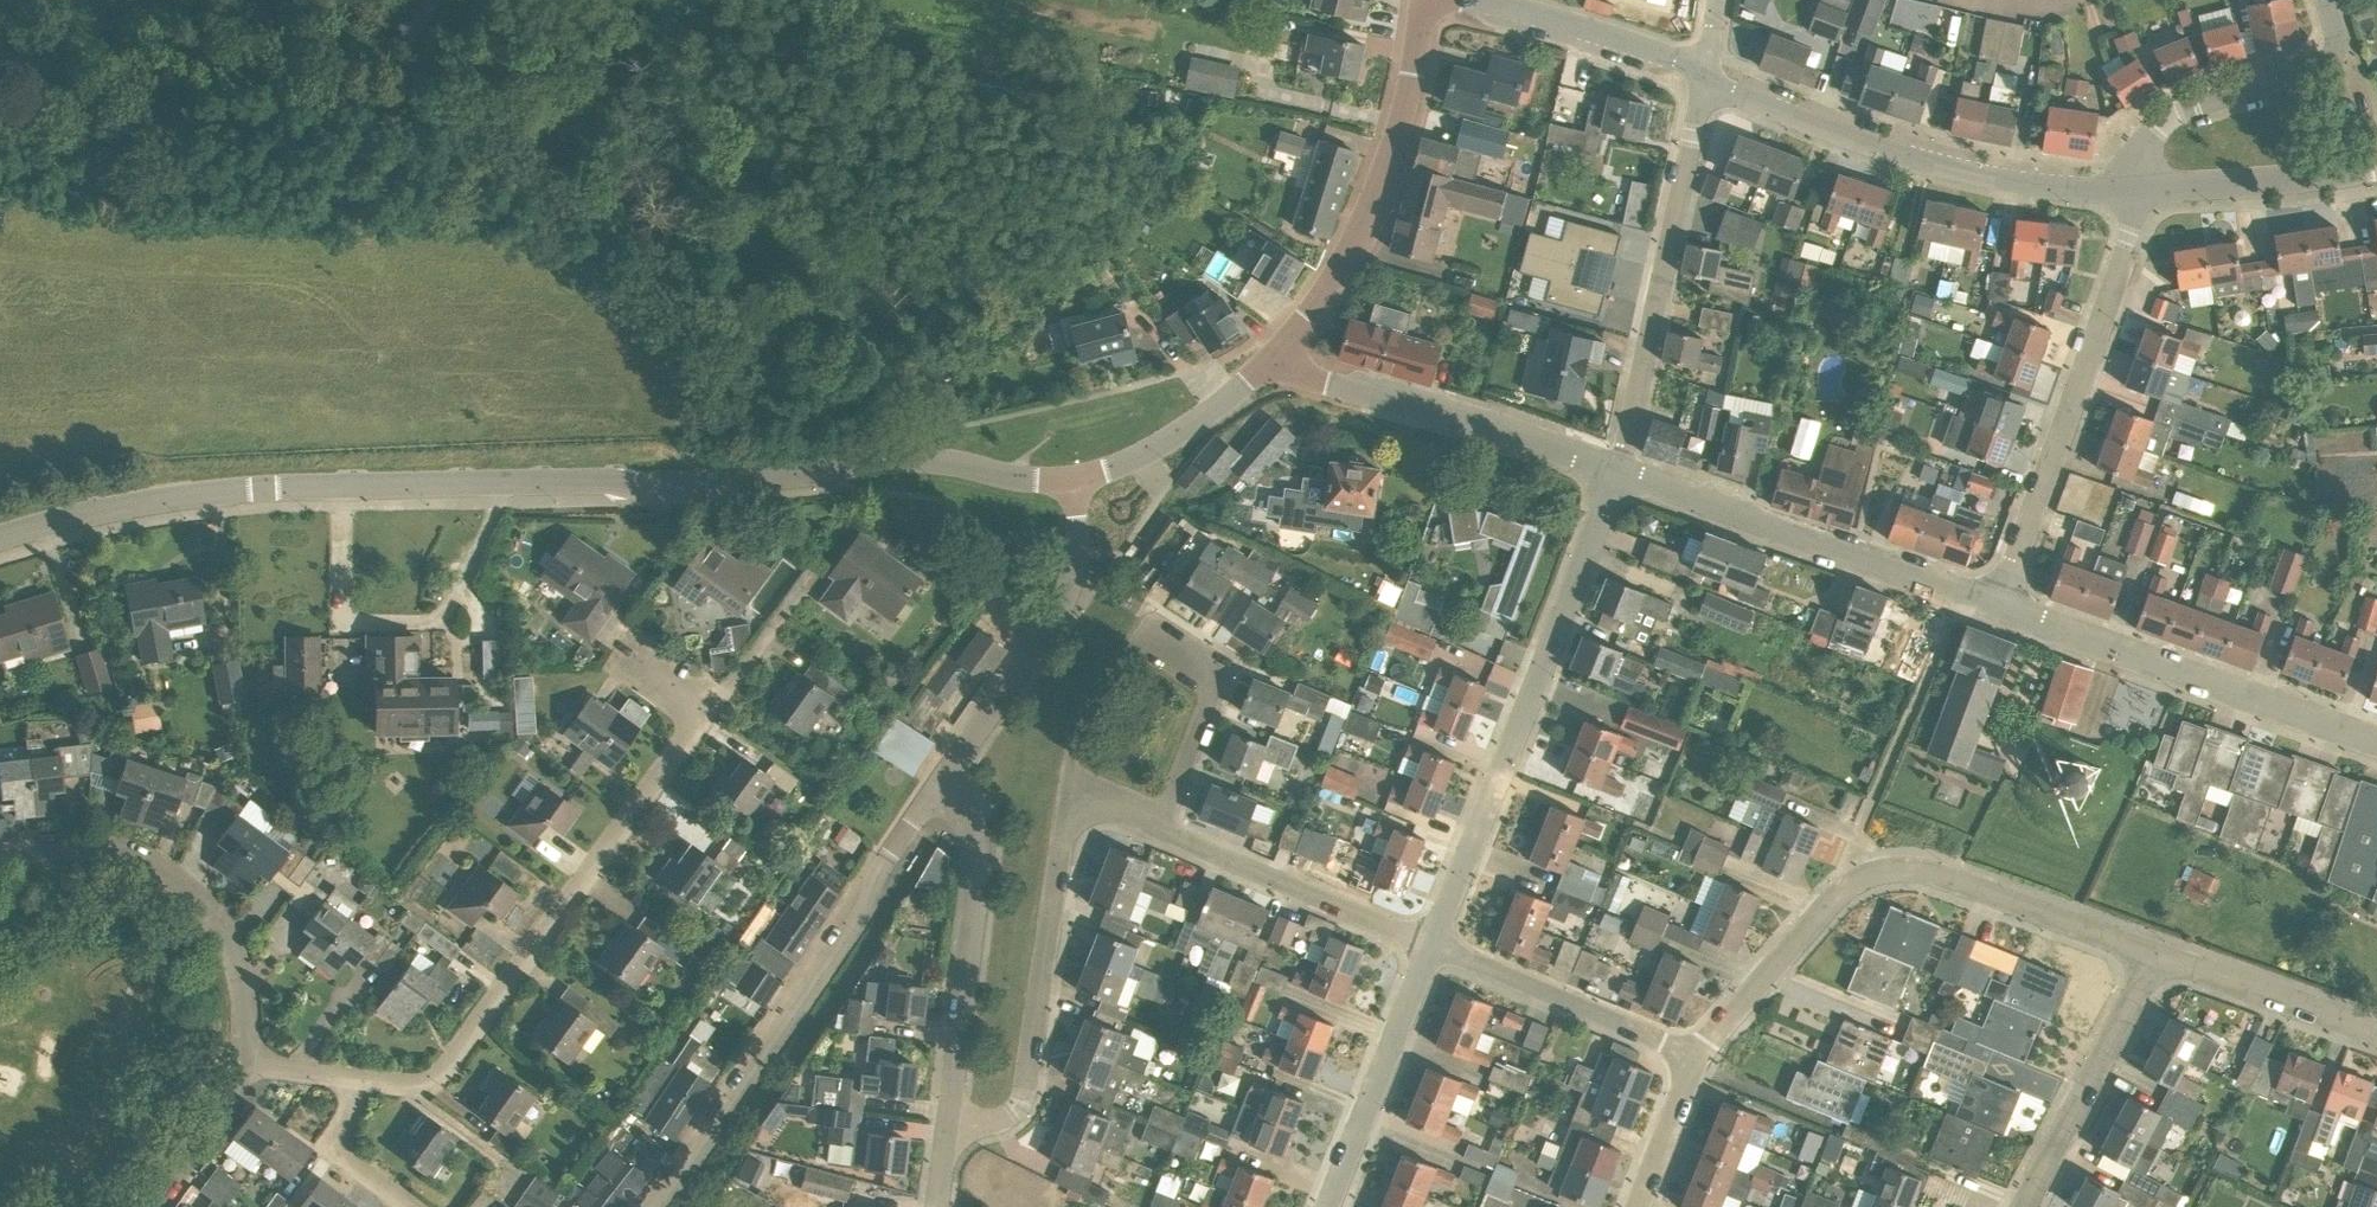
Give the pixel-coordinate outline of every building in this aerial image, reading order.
[(1312,7),(1366,20),(1371,2),(1364,0),(1313,0),(1312,7)] [(1770,10),(1771,0),(1746,0),(1745,8),(1770,10)] [(1847,13),(1852,0),(1822,0),(1821,2),(1847,13)] [(1848,14),(1845,24),(1874,35),(1887,0),(1854,0),(1848,14)] [(2296,20),(2292,0),(2276,0),(2248,5),(2247,0),(2239,0),(2245,30),(2253,28),(2296,20)] [(2355,21),(2374,15),(2369,0),(2349,0),(2355,21)] [(1848,14),(1847,13),(1821,2),(1820,1),(1810,29),(1837,42),(1845,24),(1848,14)] [(2187,8),(2178,12),(2183,25),(2193,22),(2187,8)] [(2007,22),(1988,18),(1979,58),(1999,62),(2007,22)] [(2296,20),(2253,28),(2258,52),(2300,43),(2296,20)] [(2007,22),(1999,62),(2016,65),(2024,25),(2007,22)] [(2237,23),(2204,32),(2213,64),(2246,55),(2237,23)] [(2134,31),(2124,35),(2131,49),(2141,44),(2134,31)] [(1366,45),(1312,34),(1309,50),(1328,54),(1324,72),(1360,79),(1366,45)] [(1910,49),(1926,55),(1931,40),(1915,34),(1910,49)] [(1811,49),(1773,35),(1762,66),(1815,86),(1821,69),(1806,63),(1811,50),(1811,49)] [(2124,35),(2115,40),(2122,54),(2131,49),(2124,35)] [(2188,37),(2157,50),(2169,81),(2200,69),(2188,37)] [(1890,111),(1902,75),(1881,68),(1887,49),(1872,44),(1864,69),(1851,65),(1843,90),(1862,97),(1860,102),(1890,111)] [(2139,59),(2128,67),(2120,55),(2102,66),(2128,105),(2157,86),(2139,59)] [(1192,56),(1186,89),(1236,99),(1242,66),(1192,56)] [(1534,69),(1498,58),(1492,78),(1456,68),(1447,103),(1462,107),(1460,117),(1464,118),(1481,123),(1485,110),(1489,94),(1517,102),(1520,89),(1528,91),(1534,69)] [(1939,66),(1924,61),(1918,80),(1902,75),(1890,111),(1921,121),(1939,66)] [(2064,70),(2040,66),(2037,86),(2061,90),(2064,70)] [(2079,80),(2068,78),(2066,94),(2076,95),(2079,80)] [(1990,104),(1978,102),(1982,84),(1964,80),(1953,132),(1983,138),(1990,104)] [(2090,81),(2079,80),(2076,95),(2087,97),(2090,81)] [(2022,92),(2010,90),(1994,87),(1990,104),(1983,138),(2011,144),(2022,92)] [(1143,104),(1156,105),(1157,91),(1143,90),(1143,104)] [(1651,105),(1612,96),(1608,113),(1589,109),(1585,131),(1552,122),(1548,141),(1601,154),(1606,130),(1643,138),(1651,105)] [(1197,102),(1182,97),(1178,110),(1193,115),(1197,102)] [(2069,153),(2075,110),(2052,106),(2045,149),(2069,153)] [(2092,156),(2098,113),(2075,110),(2069,153),(2092,156)] [(1456,146),(1481,153),(1509,160),(1517,132),(1481,123),(1464,118),(1456,146)] [(1283,129),(1278,145),(1303,153),(1308,137),(1283,129)] [(1759,185),(1774,148),(1741,136),(1726,178),(1711,173),(1703,195),(1725,203),(1733,183),(1738,185),(1740,177),(1759,185)] [(1415,167),(1473,183),(1481,153),(1456,146),(1423,137),(1415,167)] [(1357,152),(1322,141),(1295,226),(1331,237),(1357,152)] [(1806,160),(1774,148),(1759,185),(1780,193),(1777,200),(1782,202),(1774,222),(1796,230),(1804,208),(1790,203),(1806,160)] [(1473,183),(1415,167),(1393,249),(1433,260),(1449,200),(1500,214),(1499,218),(1520,224),(1527,197),(1512,193),(1483,185),(1473,183)] [(1857,219),(1869,183),(1840,174),(1822,228),(1834,232),(1840,213),(1857,219)] [(1899,193),(1869,183),(1857,219),(1874,224),(1867,243),(1881,248),(1899,193)] [(1959,207),(1928,200),(1915,255),(1928,257),(1932,238),(1950,243),(1959,207)] [(1819,221),(1824,206),(1816,204),(1812,219),(1819,221)] [(1988,213),(1959,207),(1950,243),(1968,246),(1963,265),(1976,268),(1988,213)] [(1716,238),(1753,251),(1763,223),(1726,210),(1716,238)] [(1526,252),(1593,270),(1594,271),(1600,252),(1616,257),(1622,235),(1568,220),(1563,240),(1532,232),(1526,252)] [(2047,223),(2018,220),(2011,275),(2024,276),(2026,258),(2043,260),(2047,223)] [(2047,223),(2043,260),(2075,264),(2080,227),(2047,223)] [(2360,246),(2341,249),(2337,226),(2306,231),(2312,268),(2362,260),(2360,246)] [(2293,280),(2298,307),(2317,304),(2310,268),(2312,268),(2306,231),(2275,236),(2279,260),(2260,263),(2264,288),(2284,285),(2283,281),(2293,280)] [(1267,238),(1262,245),(1266,248),(1251,273),(1285,294),(1305,262),(1267,238)] [(1756,273),(1719,265),(1722,250),(1689,242),(1682,272),(1712,279),(1710,291),(1749,304),(1756,273)] [(2260,263),(2241,266),(2237,242),(2206,247),(2212,283),(2210,283),(2213,298),(2245,291),(2264,288),(2260,263)] [(2360,246),(2362,260),(2367,291),(2376,289),(2376,244),(2360,246)] [(2181,288),(2210,283),(2212,283),(2206,247),(2175,252),(2181,288)] [(1205,268),(1220,281),(1235,265),(1221,252),(1205,268)] [(1594,271),(1593,270),(1526,252),(1520,272),(1552,281),(1546,301),(1600,315),(1606,294),(1589,289),(1594,271)] [(1915,262),(1896,257),(1889,282),(1907,287),(1915,262)] [(1818,298),(1825,269),(1806,265),(1799,293),(1818,298)] [(2011,278),(1993,275),(1989,298),(2006,302),(2011,278)] [(1796,299),(1800,282),(1779,277),(1775,294),(1796,299)] [(1959,285),(1952,283),(1951,283),(1948,298),(1948,299),(1966,303),(1969,293),(1958,290),(1959,285)] [(2064,293),(2051,289),(2044,307),(2057,312),(2064,293)] [(1499,301),(1473,293),(1467,312),(1495,319),(1499,301)] [(1911,311),(1930,317),(1936,299),(1917,293),(1911,311)] [(1224,295),(1193,316),(1185,305),(1168,317),(1186,345),(1201,335),(1212,351),(1240,332),(1228,315),(1234,311),(1224,295)] [(2182,304),(2159,296),(2152,315),(2165,319),(2165,318),(2176,322),(2182,304)] [(1734,313),(1706,307),(1702,326),(1730,331),(1734,313)] [(2051,329),(1998,310),(1993,325),(2011,331),(2006,347),(2041,359),(2051,329)] [(2284,315),(2287,334),(2321,328),(2318,310),(2284,315)] [(1126,313),(1075,326),(1084,361),(1114,353),(1117,365),(1138,359),(1126,313)] [(1906,320),(1899,353),(1914,356),(1921,324),(1906,320)] [(1442,347),(1353,321),(1342,357),(1431,383),(1442,347)] [(1765,324),(1748,324),(1748,343),(1765,343),(1765,324)] [(2148,326),(2138,356),(2173,369),(2179,351),(2197,357),(2201,345),(2148,326)] [(1604,342),(1554,329),(1551,340),(1541,338),(1537,354),(1547,357),(1538,393),(1552,397),(1551,399),(1553,403),(1560,404),(1563,402),(1563,400),(1579,403),(1590,359),(1599,362),(1604,342)] [(2278,343),(2267,330),(2257,340),(2270,352),(2278,343)] [(1724,358),(1700,352),(1703,338),(1670,331),(1663,360),(1721,373),(1724,358)] [(2362,336),(2364,356),(2376,354),(2376,335),(2362,336)] [(2006,347),(1999,364),(1981,358),(1976,371),(2030,389),(2041,359),(2006,347)] [(1910,375),(1916,359),(1902,354),(1896,370),(1910,375)] [(2173,369),(2138,356),(2127,385),(2180,404),(2185,393),(2167,386),(2173,369)] [(1959,374),(1960,375),(1964,366),(1954,362),(1951,371),(1959,374)] [(1960,376),(1939,366),(1931,384),(1953,393),(1960,376)] [(2024,406),(1971,387),(1960,416),(1996,429),(2013,435),(2024,406)] [(1723,408),(1705,404),(1699,436),(1717,440),(1723,408)] [(2214,413),(2188,404),(2183,419),(2209,428),(2214,413)] [(2173,427),(2119,407),(2115,419),(2114,419),(2111,418),(2107,419),(2104,430),(2106,433),(2109,434),(2109,435),(2109,437),(2144,449),(2144,450),(2162,457),(2173,427)] [(1881,437),(1894,441),(1904,413),(1891,408),(1881,437)] [(1732,410),(1730,420),(1720,468),(1746,474),(1750,458),(1755,460),(1757,451),(1766,453),(1773,416),(1746,411),(1745,413),(1732,410)] [(1960,416),(1954,414),(1943,444),(2002,465),(2013,435),(1996,429),(1960,416)] [(1274,416),(1242,454),(1219,434),(1195,462),(1196,463),(1180,482),(1194,493),(1210,475),(1219,483),(1222,479),(1237,493),(1249,480),(1253,484),(1296,436),(1274,416)] [(1792,453),(1809,459),(1823,424),(1805,417),(1792,453)] [(2209,428),(2183,419),(2176,438),(2202,448),(2203,444),(2220,451),(2226,434),(2209,428)] [(1681,448),(1687,431),(1653,420),(1643,452),(1678,463),(1678,462),(1698,468),(1702,455),(1681,448)] [(1865,429),(1857,427),(1852,443),(1861,445),(1865,429)] [(2098,467),(2151,486),(2156,474),(2138,467),(2144,450),(2144,449),(2109,437),(2098,467)] [(1870,456),(1830,444),(1819,479),(1784,469),(1773,505),(1849,527),(1870,456)] [(1381,470),(1334,462),(1331,483),(1306,479),(1303,503),(1319,505),(1316,524),(1362,531),(1364,512),(1374,514),(1381,470)] [(1938,468),(1925,464),(1921,476),(1933,481),(1938,468)] [(1962,464),(1960,469),(1970,473),(1972,468),(1962,464)] [(1995,481),(1971,473),(1966,487),(1990,495),(1995,481)] [(2203,500),(2177,491),(2172,503),(2199,512),(2203,500)] [(1954,521),(1952,521),(1954,516),(1948,514),(1952,501),(1934,494),(1928,512),(1915,548),(1941,557),(1954,521)] [(2120,505),(2135,510),(2138,501),(2123,496),(2120,505)] [(1901,503),(1888,538),(1915,548),(1928,512),(1901,503)] [(1952,521),(1954,521),(1941,557),(1967,567),(1985,513),(1958,504),(1954,516),(1952,521)] [(1548,529),(1526,521),(1525,524),(1489,510),(1487,514),(1483,512),(1479,512),(1478,506),(1450,511),(1454,544),(1493,538),(1517,547),(1503,584),(1490,586),(1481,609),(1475,627),(1485,631),(1492,613),(1513,621),(1548,529)] [(2154,525),(2152,524),(2155,514),(2142,509),(2139,518),(2136,518),(2126,550),(2143,557),(2154,525)] [(2105,529),(2079,520),(2073,535),(2100,544),(2105,529)] [(2176,537),(2160,530),(2150,558),(2166,565),(2176,537)] [(1725,581),(1738,543),(1708,532),(1695,564),(1682,559),(1684,554),(1651,542),(1644,563),(1700,583),(1704,573),(1725,581)] [(635,573),(611,555),(608,559),(574,536),(549,571),(597,605),(589,616),(576,608),(567,621),(592,639),(602,626),(599,624),(635,573)] [(1248,559),(1229,547),(1227,551),(1207,538),(1194,560),(1202,565),(1180,598),(1210,617),(1236,577),(1249,585),(1261,567),(1259,566),(1248,559)] [(898,613),(923,578),(897,560),(894,563),(860,539),(835,576),(841,580),(825,603),(849,620),(864,599),(877,608),(881,602),(898,613)] [(771,571),(755,559),(748,569),(710,541),(677,587),(701,604),(710,591),(739,612),(747,602),(771,571)] [(1768,555),(1738,543),(1725,581),(1743,588),(1739,598),(1765,608),(1771,592),(1757,586),(1768,555)] [(2098,555),(2081,550),(2082,548),(2070,544),(2051,597),(2080,607),(2098,555)] [(1248,559),(1259,566),(1264,559),(1266,556),(1255,549),(1248,559)] [(2307,556),(2287,549),(2272,586),(2293,594),(2307,556)] [(2129,564),(2116,560),(2098,553),(2098,556),(2098,555),(2080,607),(2109,618),(2129,564)] [(1264,559),(1259,566),(1261,567),(1275,575),(1281,566),(1282,565),(1274,560),(1267,555),(1266,556),(1264,559)] [(1261,567),(1249,585),(1263,594),(1275,575),(1261,567)] [(2179,603),(2162,597),(2169,578),(2156,574),(2136,628),(2167,638),(2179,603)] [(2220,578),(2208,574),(2202,592),(2213,596),(2220,578)] [(644,591),(650,583),(639,576),(634,584),(644,591)] [(203,618),(196,578),(158,585),(157,580),(127,585),(136,635),(139,635),(144,662),(170,657),(167,638),(161,639),(159,627),(203,618)] [(1640,608),(1669,619),(1675,605),(1608,578),(1596,608),(1604,611),(1599,625),(1638,641),(1642,630),(1640,624),(1634,622),(1640,608)] [(2232,582),(2220,578),(2213,596),(2226,601),(2232,582)] [(2373,578),(2359,625),(2376,630),(2376,627),(2376,579),(2373,578)] [(1415,600),(1421,588),(1423,585),(1409,580),(1398,608),(1395,616),(1453,642),(1457,636),(1435,626),(1442,611),(1415,600)] [(1867,654),(1874,632),(1875,632),(1888,596),(1857,585),(1844,619),(1837,617),(1831,636),(1832,636),(1830,641),(1867,654)] [(1254,603),(1234,633),(1265,653),(1292,611),(1309,621),(1320,604),(1292,587),(1274,615),(1254,603)] [(17,603),(20,612),(0,618),(0,658),(1,660),(36,649),(39,657),(69,649),(52,592),(17,603)] [(1754,612),(1709,593),(1701,611),(1747,631),(1754,612)] [(2195,648),(2207,613),(2179,603),(2167,638),(2195,648)] [(1838,614),(1822,608),(1810,631),(1813,632),(1829,639),(1831,636),(1837,617),(1838,614)] [(2272,615),(2261,611),(2254,630),(2237,623),(2224,659),(2253,669),(2272,615)] [(2224,659),(2237,623),(2207,613),(2195,648),(2224,659)] [(2325,647),(2306,640),(2313,621),(2302,617),(2283,670),(2312,681),(2325,647)] [(1393,622),(1386,640),(1429,658),(1437,640),(1393,622)] [(750,623),(734,626),(735,635),(745,642),(751,633),(750,623)] [(2016,644),(1967,625),(1952,666),(1959,668),(1928,753),(1966,767),(1973,750),(1998,683),(2001,684),(2016,644)] [(1918,629),(1901,668),(1920,677),(1937,638),(1918,629)] [(963,663),(986,680),(1008,649),(983,630),(971,647),(961,640),(907,715),(932,736),(945,719),(937,713),(962,678),(955,674),(963,663)] [(2361,639),(2348,634),(2341,653),(2325,647),(2312,681),(2341,692),(2361,639)] [(418,636),(368,637),(368,664),(375,664),(375,681),(418,681),(418,679),(418,636)] [(1647,684),(1614,671),(1622,651),(1585,636),(1572,669),(1608,682),(1607,685),(1650,702),(1655,691),(1646,687),(1647,684)] [(318,638),(287,638),(289,690),(319,689),(318,638)] [(1707,664),(1663,647),(1655,664),(1698,683),(1707,664)] [(99,651),(78,659),(90,694),(111,687),(99,651)] [(2089,668),(2062,659),(2045,713),(2055,717),(2053,723),(2070,728),(2089,668)] [(814,662),(792,692),(785,688),(771,708),(806,733),(833,696),(849,708),(858,695),(814,662)] [(237,663),(213,667),(220,704),(244,699),(237,663)] [(1725,673),(1726,671),(1708,665),(1701,682),(1738,696),(1744,680),(1725,673)] [(1445,702),(1475,714),(1486,686),(1441,668),(1436,681),(1451,687),(1446,701),(1445,702)] [(1387,680),(1371,673),(1365,689),(1381,695),(1387,680)] [(513,691),(533,690),(532,676),(513,678),(513,691)] [(453,678),(418,679),(418,681),(375,681),(375,733),(454,732),(453,678)] [(1307,716),(1322,721),(1333,695),(1301,681),(1294,696),(1255,681),(1242,712),(1279,727),(1286,708),(1307,716)] [(639,728),(593,695),(564,734),(611,767),(639,728)] [(156,701),(130,706),(135,733),(161,728),(156,701)] [(1475,714),(1445,702),(1439,717),(1423,711),(1419,723),(1464,742),(1475,714)] [(1612,724),(1616,711),(1594,703),(1589,715),(1612,724)] [(1632,707),(1624,726),(1679,748),(1687,729),(1632,707)] [(502,709),(468,709),(468,729),(502,728),(502,709)] [(1384,723),(1352,710),(1344,729),(1375,742),(1384,723)] [(1347,719),(1333,712),(1318,751),(1332,756),(1347,719)] [(513,736),(513,713),(502,713),(502,728),(502,737),(513,736)] [(936,743),(897,717),(874,751),(914,777),(936,743)] [(2223,750),(2204,743),(2210,729),(2184,720),(2176,742),(2164,738),(2154,765),(2178,773),(2173,788),(2186,792),(2177,818),(2196,825),(2205,799),(2210,784),(2209,784),(2219,758),(2220,758),(2223,750)] [(1576,748),(1612,762),(1617,748),(1635,755),(1640,743),(1586,722),(1576,748)] [(524,757),(533,745),(519,735),(511,747),(524,757)] [(1299,747),(1271,736),(1266,747),(1234,735),(1222,766),(1255,779),(1263,760),(1290,770),(1299,747)] [(2089,767),(2096,745),(2072,737),(2064,763),(2062,764),(2060,766),(2059,767),(2057,769),(2056,771),(2055,772),(2055,774),(2054,776),(2054,778),(2053,780),(2054,783),(2054,785),(2055,787),(2056,789),(2057,791),(2058,792),(2060,795),(2062,796),(2064,797),(2067,799),(2069,799),(2073,800),(2077,800),(2079,799),(2082,798),(2084,797),(2087,795),(2088,794),(2090,792),(2091,791),(2092,789),(2092,787),(2093,785),(2094,783),(2094,781),(2094,779),(2094,777),(2093,775),(2093,774),(2092,772),(2091,770),(2090,768),(2089,767)] [(92,744),(92,738),(80,740),(80,745),(75,745),(58,747),(59,754),(48,755),(29,757),(36,814),(56,812),(54,792),(65,791),(63,778),(78,776),(77,772),(91,771),(91,769),(92,751),(92,744)] [(1763,753),(1776,758),(1780,747),(1767,742),(1763,753)] [(2209,784),(2210,784),(2235,793),(2220,836),(2239,844),(2271,750),(2247,742),(2239,764),(2220,758),(2219,758),(2209,784)] [(215,749),(220,762),(232,757),(227,744),(215,749)] [(1456,763),(1410,745),(1405,759),(1421,765),(1415,779),(1445,791),(1456,763)] [(155,770),(126,760),(129,751),(116,747),(112,758),(92,751),(91,769),(106,775),(119,780),(115,793),(126,796),(119,815),(138,821),(155,770)] [(1612,762),(1576,748),(1565,776),(1618,797),(1623,785),(1606,778),(1612,762)] [(2298,815),(2309,788),(2289,781),(2297,759),(2271,750),(2239,844),(2256,852),(2273,806),(2298,815)] [(1,784),(2,798),(13,797),(15,816),(36,814),(29,757),(0,761),(0,784),(1,784)] [(743,759),(731,776),(724,772),(710,791),(746,816),(772,780),(788,791),(797,777),(774,761),(765,775),(743,759)] [(1869,782),(1878,761),(1873,759),(1870,767),(1865,765),(1859,778),(1869,782)] [(1331,765),(1323,784),(1354,797),(1362,779),(1331,765)] [(1805,775),(1787,767),(1782,779),(1800,787),(1805,775)] [(179,800),(192,804),(201,779),(202,777),(188,771),(184,780),(155,770),(138,821),(158,828),(164,809),(175,813),(179,800)] [(2328,880),(2361,782),(2335,773),(2327,795),(2309,788),(2298,815),(2324,825),(2319,839),(2308,873),(2328,880)] [(1821,830),(1778,811),(1787,791),(1750,775),(1741,796),(1751,800),(1742,821),(1755,826),(1753,831),(1810,856),(1821,830)] [(1675,784),(1677,789),(1682,790),(1686,788),(1688,783),(1685,779),(1681,777),(1676,780),(1675,784)] [(1445,791),(1415,779),(1409,794),(1393,788),(1388,801),(1434,819),(1445,791)] [(2362,779),(2361,782),(2328,880),(2372,899),(2376,901),(2376,784),(2362,779)] [(579,809),(540,781),(508,824),(532,842),(546,823),(561,834),(579,809)] [(1319,795),(1340,804),(1344,794),(1323,785),(1319,795)] [(231,877),(264,832),(239,813),(244,807),(217,787),(206,809),(202,816),(224,832),(216,842),(226,849),(214,865),(231,877)] [(1256,804),(1214,787),(1201,818),(1266,843),(1272,826),(1251,818),(1256,804)] [(1552,807),(1542,833),(1574,846),(1580,831),(1599,838),(1603,827),(1552,807)] [(446,832),(455,819),(442,810),(433,822),(446,832)] [(2200,815),(2196,825),(2213,831),(2216,821),(2200,815)] [(1305,828),(1291,821),(1280,848),(1294,854),(1305,828)] [(1426,840),(1380,822),(1374,835),(1377,836),(1391,841),(1385,856),(1415,867),(1426,840)] [(1345,823),(1340,836),(1354,841),(1359,828),(1345,823)] [(1732,846),(1706,835),(1707,833),(1692,827),(1683,849),(1723,866),(1732,846)] [(1324,835),(1307,828),(1296,855),(1314,861),(1324,835)] [(1810,856),(1753,831),(1742,857),(1764,866),(1764,868),(1798,883),(1810,856)] [(305,854),(293,845),(289,850),(264,832),(231,877),(247,889),(259,873),(268,880),(276,869),(287,878),(305,854)] [(1542,833),(1531,861),(1563,874),(1558,888),(1592,901),(1601,905),(1607,889),(1597,885),(1583,880),(1587,870),(1568,862),(1574,846),(1542,833)] [(734,835),(724,849),(739,860),(749,846),(734,835)] [(721,868),(736,879),(746,865),(724,849),(714,862),(692,846),(679,863),(673,859),(658,878),(694,904),(721,868)] [(1113,848),(1102,876),(1140,891),(1141,888),(1171,901),(1175,890),(1145,877),(1151,863),(1113,848)] [(1678,860),(1692,866),(1718,877),(1723,866),(1683,849),(1678,860)] [(1415,867),(1385,856),(1378,872),(1363,866),(1358,877),(1404,895),(1415,867)] [(819,858),(812,873),(832,883),(839,868),(819,858)] [(518,892),(479,864),(462,888),(448,908),(472,925),(486,906),(500,917),(518,892)] [(2221,880),(2195,868),(2183,893),(2210,906),(2221,880)] [(374,882),(363,875),(359,881),(360,889),(366,894),(374,882)] [(839,896),(810,876),(782,916),(772,909),(756,933),(762,937),(749,956),(782,979),(839,896)] [(1135,904),(1184,925),(1188,914),(1175,908),(1175,906),(1140,891),(1102,876),(1091,905),(1129,920),(1135,904)] [(1175,908),(1188,914),(1200,888),(1186,881),(1175,906),(1175,908)] [(1761,898),(1726,884),(1715,910),(1749,924),(1761,898)] [(317,964),(349,920),(361,905),(336,887),(330,895),(317,886),(299,909),(311,918),(302,929),(312,936),(300,952),(317,964)] [(1241,900),(1213,888),(1197,926),(1216,933),(1199,970),(1210,975),(1211,975),(1241,900)] [(1570,911),(1585,917),(1592,901),(1558,888),(1552,903),(1520,890),(1508,918),(1541,930),(1547,915),(1566,922),(1570,911)] [(2372,899),(2367,911),(2376,915),(2376,901),(2372,899)] [(1248,991),(1270,941),(1259,936),(1269,912),(1241,900),(1211,975),(1210,975),(1198,1003),(1211,1009),(1220,987),(1231,991),(1234,985),(1248,991)] [(1672,915),(1645,903),(1637,924),(1663,935),(1663,934),(1699,950),(1704,937),(1703,937),(1704,936),(1673,922),(1672,923),(1668,922),(1672,915)] [(1874,949),(1914,966),(1922,969),(1940,925),(1891,906),(1874,949)] [(416,934),(426,922),(408,909),(399,921),(416,934)] [(1704,936),(1703,937),(1704,937),(1738,952),(1749,924),(1715,910),(1704,936)] [(1622,920),(1606,913),(1600,926),(1617,934),(1622,920)] [(1299,923),(1282,916),(1270,942),(1288,949),(1299,923)] [(1541,930),(1508,918),(1498,944),(1549,964),(1553,954),(1534,947),(1541,930)] [(392,940),(379,931),(374,938),(349,920),(317,964),(333,976),(345,960),(354,967),(362,957),(373,965),(392,940)] [(416,934),(443,954),(452,961),(462,948),(426,922),(416,934)] [(1663,935),(1637,924),(1630,940),(1655,952),(1663,935)] [(1197,930),(1196,929),(1185,925),(1175,948),(1188,953),(1193,940),(1197,930)] [(663,949),(677,959),(687,946),(664,929),(654,942),(633,927),(620,944),(613,940),(599,960),(636,986),(663,949)] [(1365,949),(1314,929),(1309,941),(1312,942),(1306,956),(1321,963),(1354,977),(1365,949)] [(1089,962),(1128,977),(1139,949),(1100,934),(1089,962)] [(1976,940),(1962,934),(1955,951),(1946,947),(1935,973),(1959,983),(1970,957),(1976,940)] [(1581,947),(1565,940),(1555,966),(1572,973),(1581,947)] [(1914,966),(1874,949),(1866,946),(1847,991),(1895,1010),(1914,966)] [(1574,974),(1590,980),(1593,973),(1606,978),(1612,965),(1599,958),(1600,955),(1583,948),(1582,951),(1574,974)] [(1700,967),(1665,952),(1654,979),(1689,993),(1700,967)] [(764,1006),(780,982),(738,954),(722,977),(764,1006)] [(1996,968),(1970,957),(1959,983),(1985,994),(1996,968)] [(2069,979),(2020,958),(2002,1002),(2043,1020),(2050,1023),(2069,979)] [(458,977),(447,968),(438,960),(427,975),(410,963),(377,1008),(403,1027),(427,995),(438,1004),(458,977)] [(1126,1019),(1130,1008),(1118,1003),(1128,977),(1089,962),(1078,991),(1102,1000),(1099,1009),(1126,1019)] [(1354,977),(1321,963),(1314,980),(1297,973),(1293,984),(1343,1003),(1354,977)] [(1290,977),(1263,966),(1256,982),(1267,986),(1284,993),(1290,977)] [(1162,977),(1145,970),(1140,982),(1158,989),(1162,977)] [(925,989),(906,986),(907,976),(886,973),(885,983),(876,982),(867,989),(866,1002),(850,1000),(849,1015),(845,1015),(843,1031),(871,1035),(876,1016),(885,1017),(885,1019),(921,1023),(925,989)] [(1689,993),(1654,979),(1649,992),(1624,982),(1619,995),(1677,1021),(1689,993)] [(1944,980),(1938,993),(1951,999),(1957,985),(1944,980)] [(1267,986),(1254,981),(1241,1015),(1253,1020),(1267,986)] [(1158,989),(1140,982),(1136,993),(1153,1000),(1158,989)] [(1493,1004),(1459,991),(1448,1019),(1482,1032),(1493,1004)] [(1935,1041),(1962,1053),(1968,1038),(2025,1063),(2043,1020),(2002,1002),(1995,999),(1983,1027),(1957,1017),(1951,1033),(1940,1028),(1935,1041)] [(596,1024),(610,1035),(618,1023),(596,1007),(588,1018),(566,1002),(553,1019),(547,1015),(533,1035),(569,1061),(596,1024)] [(1335,1025),(1285,1006),(1281,1017),(1297,1023),(1291,1040),(1324,1053),(1335,1025)] [(1526,1018),(1508,1011),(1503,1022),(1522,1029),(1526,1018)] [(1944,1019),(1932,1014),(1928,1024),(1940,1028),(1944,1019)] [(1940,1028),(1913,1017),(1908,1030),(1935,1041),(1940,1028)] [(2172,1018),(2158,1045),(2189,1062),(2188,1063),(2207,1073),(2222,1044),(2172,1018)] [(1161,1037),(1135,1027),(1132,1036),(1126,1035),(1088,1019),(1077,1047),(1145,1073),(1161,1037)] [(1448,1019),(1438,1046),(1489,1066),(1494,1055),(1489,1054),(1476,1048),(1481,1034),(1482,1032),(1448,1019)] [(1826,1063),(1866,1079),(1875,1083),(1893,1039),(1844,1020),(1826,1063)] [(1549,1027),(1541,1023),(1534,1021),(1525,1043),(1541,1049),(1549,1027)] [(695,1105),(706,1089),(680,1072),(700,1043),(680,1029),(667,1051),(628,1107),(673,1138),(696,1105),(695,1105)] [(1935,1041),(1908,1030),(1902,1043),(1930,1055),(1935,1041)] [(1218,1037),(1212,1051),(1240,1062),(1245,1048),(1219,1037),(1218,1037)] [(1324,1053),(1291,1040),(1284,1056),(1267,1049),(1263,1060),(1313,1080),(1324,1053)] [(1636,1065),(1640,1053),(1641,1052),(1615,1041),(1609,1054),(1602,1052),(1599,1060),(1595,1070),(1578,1063),(1574,1073),(1642,1100),(1653,1072),(1636,1065)] [(2022,1091),(1958,1063),(1962,1053),(1935,1041),(1930,1055),(1925,1066),(1969,1084),(1960,1104),(1956,1116),(1996,1132),(2004,1135),(2022,1091)] [(2182,1074),(2188,1063),(2189,1062),(2158,1045),(2144,1072),(2170,1086),(2164,1099),(2197,1116),(2204,1104),(2196,1100),(2203,1086),(2182,1074)] [(1077,1047),(1065,1076),(1103,1091),(1105,1089),(1118,1095),(1125,1077),(1141,1083),(1145,1073),(1077,1047)] [(1212,1051),(1207,1063),(1235,1074),(1240,1062),(1212,1051)] [(2289,1105),(2292,1094),(2312,1101),(2326,1066),(2306,1059),(2307,1057),(2292,1052),(2291,1053),(2290,1053),(2286,1064),(2267,1057),(2261,1068),(2260,1068),(2248,1091),(2269,1098),(2289,1105)] [(1866,1079),(1826,1063),(1819,1060),(1812,1078),(1798,1072),(1787,1099),(1847,1123),(1848,1122),(1849,1122),(1866,1079)] [(915,1065),(879,1061),(878,1076),(860,1073),(859,1079),(843,1076),(843,1079),(815,1076),(811,1106),(859,1112),(863,1091),(876,1093),(875,1095),(911,1100),(915,1065)] [(2260,1068),(2247,1061),(2234,1086),(2247,1093),(2248,1091),(2260,1068)] [(1533,1074),(1505,1063),(1503,1069),(1494,1065),(1489,1079),(1524,1095),(1533,1074)] [(1481,1088),(1429,1067),(1418,1094),(1451,1108),(1457,1093),(1476,1100),(1481,1088)] [(477,1112),(498,1127),(488,1141),(512,1158),(522,1144),(507,1133),(533,1096),(498,1070),(483,1090),(490,1094),(477,1112)] [(2323,1114),(2314,1140),(2329,1146),(2342,1112),(2362,1119),(2375,1083),(2355,1076),(2356,1075),(2341,1070),(2340,1071),(2339,1071),(2323,1114)] [(1574,1118),(1615,1134),(1619,1124),(1631,1129),(1642,1100),(1574,1073),(1574,1074),(1573,1073),(1569,1086),(1584,1092),(1574,1118)] [(789,1082),(776,1101),(797,1104),(800,1083),(789,1082)] [(1261,1115),(1294,1128),(1305,1102),(1254,1082),(1250,1094),(1267,1101),(1261,1115)] [(1451,1108),(1418,1094),(1407,1122),(1459,1142),(1463,1131),(1445,1124),(1451,1108)] [(2116,1124),(2160,1147),(2173,1122),(2189,1131),(2197,1116),(2164,1099),(2157,1112),(2130,1098),(2116,1124)] [(906,1139),(870,1135),(855,1132),(859,1112),(811,1106),(776,1101),(759,1125),(772,1134),(786,1114),(809,1117),(809,1122),(830,1125),(828,1141),(846,1144),(843,1165),(866,1168),(901,1172),(906,1139)] [(1724,1102),(1713,1129),(1748,1143),(1754,1126),(1772,1133),(1777,1123),(1724,1102)] [(1180,1133),(1187,1117),(1156,1104),(1150,1121),(1180,1133)] [(1112,1120),(1075,1105),(1064,1132),(1124,1157),(1129,1143),(1106,1135),(1112,1120)] [(283,1127),(255,1107),(233,1137),(261,1158),(283,1127)] [(1489,1123),(1509,1130),(1514,1117),(1495,1109),(1489,1123)] [(2295,1148),(2309,1153),(2314,1140),(2323,1114),(2310,1109),(2306,1119),(2295,1148)] [(1210,1122),(1212,1119),(1190,1110),(1187,1117),(1180,1133),(1203,1141),(1205,1137),(1228,1146),(1233,1131),(1210,1122)] [(1996,1132),(1956,1116),(1947,1112),(1929,1156),(1978,1176),(1996,1132)] [(1294,1128),(1261,1115),(1254,1133),(1237,1126),(1233,1137),(1283,1156),(1294,1128)] [(2214,1126),(2227,1133),(2234,1120),(2227,1116),(2218,1118),(2214,1126)] [(426,1117),(414,1134),(408,1129),(394,1149),(429,1176),(456,1139),(426,1117)] [(1615,1134),(1574,1118),(1557,1158),(1574,1165),(1574,1164),(1611,1178),(1622,1150),(1610,1146),(1615,1134)] [(1150,1121),(1144,1136),(1174,1149),(1180,1133),(1150,1121)] [(1894,1141),(1849,1122),(1848,1122),(1847,1123),(1842,1136),(1878,1151),(1888,1155),(1894,1141)] [(630,1200),(628,1199),(646,1176),(624,1159),(617,1154),(632,1135),(617,1124),(603,1143),(572,1181),(582,1190),(572,1205),(557,1195),(551,1205),(554,1206),(625,1206),(630,1200)] [(2160,1147),(2116,1124),(2101,1152),(2137,1169),(2130,1183),(2176,1206),(2183,1195),(2145,1175),(2160,1147)] [(283,1127),(261,1158),(289,1178),(311,1148),(283,1127)] [(1748,1143),(1713,1129),(1703,1156),(1737,1170),(1738,1168),(1748,1143)] [(1809,1131),(1805,1143),(1818,1149),(1823,1136),(1809,1131)] [(1064,1132),(1052,1162),(1062,1166),(1057,1182),(1070,1188),(1083,1194),(1086,1196),(1091,1185),(1094,1177),(1091,1176),(1096,1162),(1119,1170),(1124,1157),(1064,1132)] [(1180,1133),(1174,1149),(1196,1159),(1203,1141),(1180,1133)] [(2359,1168),(2364,1153),(2368,1143),(2354,1138),(2344,1166),(2358,1171),(2358,1172),(2359,1168)] [(1489,1151),(1469,1143),(1464,1156),(1495,1169),(1498,1162),(1505,1145),(1493,1139),(1489,1151)] [(1921,1152),(1894,1141),(1888,1155),(1892,1157),(1916,1166),(1921,1152)] [(2290,1163),(2318,1173),(2323,1158),(2309,1153),(2295,1148),(2290,1163)] [(1888,1167),(1892,1157),(1888,1155),(1878,1151),(1869,1174),(1883,1179),(1877,1196),(1907,1206),(1911,1206),(1922,1180),(1888,1167)] [(636,1167),(649,1176),(659,1161),(647,1152),(636,1167)] [(1543,1152),(1537,1164),(1553,1171),(1548,1185),(1563,1191),(1562,1192),(1599,1206),(1611,1178),(1574,1164),(1574,1165),(1557,1158),(1543,1152)] [(2213,1167),(2237,1179),(2244,1164),(2221,1152),(2213,1167)] [(2359,1168),(2376,1174),(2376,1158),(2364,1153),(2359,1168)] [(747,1154),(739,1175),(753,1180),(761,1159),(747,1154)] [(1394,1181),(1427,1196),(1434,1180),(1451,1187),(1456,1175),(1404,1154),(1394,1181)] [(1726,1197),(1733,1180),(1749,1186),(1754,1174),(1738,1168),(1737,1170),(1703,1156),(1692,1183),(1726,1197)] [(1275,1178),(1224,1159),(1219,1170),(1237,1177),(1231,1193),(1264,1206),(1275,1178)] [(1831,1166),(1820,1161),(1817,1171),(1827,1175),(1831,1166)] [(1491,1177),(1514,1186),(1520,1172),(1498,1162),(1495,1169),(1491,1177)] [(1758,1163),(1754,1174),(1773,1181),(1778,1171),(1758,1163)] [(1486,1174),(1465,1164),(1459,1178),(1481,1186),(1486,1174)] [(209,1178),(233,1196),(242,1184),(218,1166),(209,1178)] [(850,1181),(806,1168),(800,1189),(844,1201),(850,1181)] [(2358,1184),(2351,1203),(2340,1199),(2337,1206),(2376,1206),(2376,1174),(2359,1168),(2358,1172),(2358,1171),(2354,1182),(2358,1184)] [(525,1190),(548,1206),(549,1206),(551,1205),(557,1195),(560,1191),(536,1174),(525,1190)] [(1773,1181),(1754,1174),(1749,1186),(1769,1193),(1773,1181)] [(2130,1183),(2124,1195),(2088,1176),(2073,1206),(2074,1206),(2125,1206),(2128,1201),(2139,1206),(2176,1206),(2130,1183)] [(1486,1192),(1509,1201),(1514,1186),(1491,1177),(1486,1192)] [(209,1178),(200,1190),(223,1206),(225,1206),(233,1196),(209,1178)] [(300,1206),(340,1206),(347,1197),(321,1178),(300,1206)] [(1394,1181),(1383,1206),(1423,1206),(1427,1196),(1394,1181)] [(1726,1197),(1692,1183),(1682,1206),(1722,1206),(1726,1197)] [(1080,1201),(1083,1194),(1070,1188),(1067,1195),(1080,1201)] [(1158,1189),(1152,1203),(1161,1206),(1178,1206),(1181,1199),(1158,1189)] [(1840,1203),(1809,1190),(1802,1206),(1839,1206),(1840,1203)] [(277,1192),(266,1206),(284,1206),(289,1201),(277,1192)] [(1225,1206),(1263,1206),(1264,1206),(1231,1193),(1225,1206)] [(1877,1196),(1873,1206),(1907,1206),(1877,1196)] [(347,1197),(340,1206),(360,1206),(347,1197)]
